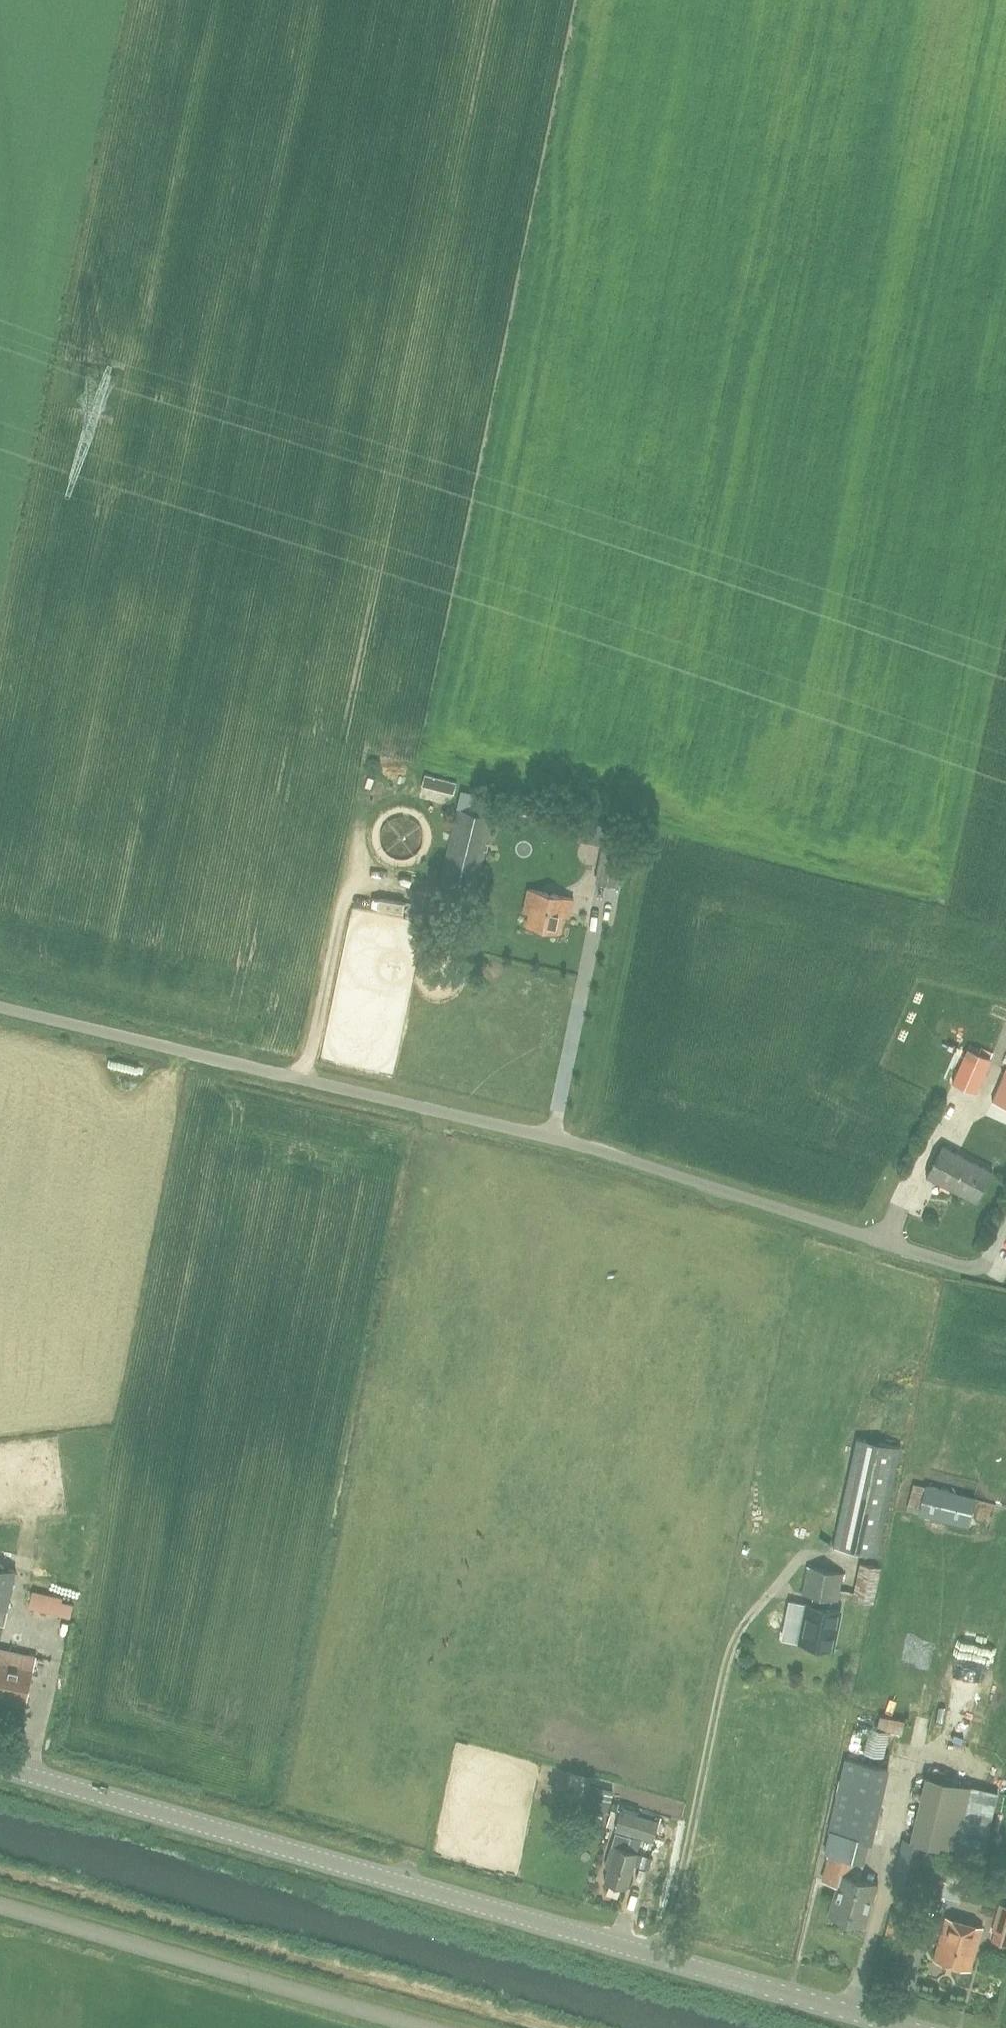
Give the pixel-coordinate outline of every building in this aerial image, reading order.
[(458,808),(441,882),(477,891),(494,816),(463,809),(458,808)] [(618,886),(626,846),(616,844),(620,827),(597,822),(593,841),(603,844),(596,882),(618,886)] [(560,932),(563,916),(570,917),(574,898),(528,889),(523,912),(529,913),(527,925),(560,932)] [(469,919),(446,914),(443,930),(466,935),(469,919)] [(976,1094),(992,1059),(968,1048),(952,1083),(976,1094)] [(993,1101),(1005,1107),(1005,1072),(993,1101)] [(927,1176),(977,1202),(993,1172),(943,1145),(927,1176)] [(837,1531),(881,1540),(901,1447),(857,1437),(837,1531)] [(969,1527),(976,1497),(926,1485),(926,1486),(914,1484),(907,1510),(920,1513),(919,1515),(969,1527)] [(853,1598),(874,1602),(880,1567),(859,1563),(853,1598)] [(833,1596),(838,1597),(843,1571),(810,1564),(803,1591),(816,1594),(814,1603),(809,1602),(801,1639),(834,1646),(842,1608),(831,1606),(833,1596)] [(8,1609),(16,1571),(0,1567),(0,1608),(8,1609)] [(78,1614),(80,1596),(35,1591),(33,1609),(78,1614)] [(972,1651),(969,1662),(986,1666),(997,1621),(974,1615),(965,1650),(972,1651)] [(36,1657),(0,1649),(0,1694),(27,1700),(36,1657)] [(877,1728),(903,1733),(905,1720),(880,1715),(877,1728)] [(832,1816),(834,1816),(825,1851),(830,1852),(823,1879),(839,1883),(831,1913),(867,1924),(878,1883),(853,1876),(856,1860),(863,1862),(873,1827),(877,1829),(889,1768),(845,1758),(832,1816)] [(911,1839),(902,1837),(894,1872),(892,1881),(895,1882),(893,1889),(911,1893),(915,1875),(919,1876),(923,1855),(925,1846),(957,1854),(963,1819),(971,1786),(926,1775),(911,1839)] [(602,1815),(609,1789),(590,1784),(587,1796),(588,1796),(585,1810),(602,1815)] [(653,1841),(660,1819),(622,1808),(615,1830),(653,1841)] [(605,1881),(626,1888),(637,1852),(627,1849),(630,1837),(616,1832),(606,1866),(609,1867),(605,1881)] [(867,1866),(879,1870),(887,1844),(875,1841),(867,1866)] [(919,1890),(940,1895),(948,1859),(926,1855),(919,1890)] [(1003,1914),(1001,1923),(997,1922),(996,1931),(993,1941),(1005,1945),(1005,1915),(1003,1914)] [(935,1958),(970,1969),(982,1927),(947,1916),(935,1958)]
